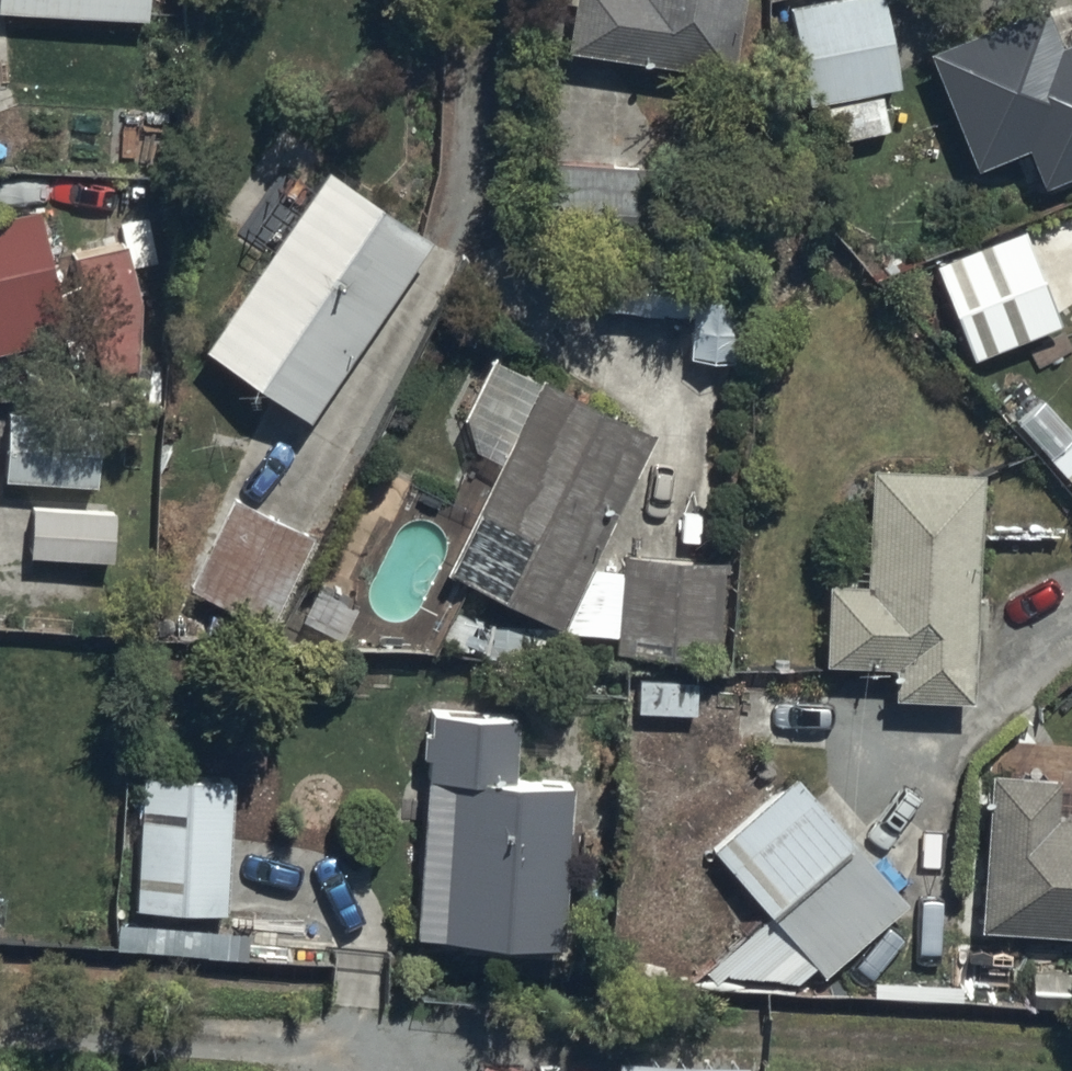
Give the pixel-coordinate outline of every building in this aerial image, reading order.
[(145,15),(145,0),(0,0),(0,9),(145,15)] [(566,41),(729,65),(739,0),(572,0),(566,41)] [(788,2),(803,104),(822,101),(828,138),(885,129),(878,89),(897,85),(883,0),(798,0),(788,2)] [(1037,181),(1071,167),(1071,32),(1054,40),(1037,0),(925,46),(972,161),(1020,141),(1037,181)] [(317,153),(194,333),(295,404),(426,212),(317,153)] [(674,169),(553,159),(545,257),(666,267),(674,169)] [(52,303),(27,198),(0,205),(0,316),(52,303)] [(1058,318),(1018,223),(929,264),(968,356),(1058,318)] [(123,240),(74,252),(102,370),(135,362),(137,298),(123,240)] [(536,367),(447,544),(551,608),(650,413),(536,367)] [(2,408),(1,475),(93,478),(95,410),(2,408)] [(972,698),(981,467),(869,464),(865,582),(826,581),(823,662),(889,665),(887,695),(972,698)] [(310,533),(231,493),(189,584),(266,622),(310,533)] [(111,507),(28,505),(27,554),(110,555),(111,507)] [(515,708),(428,706),(426,729),(419,729),(418,754),(423,754),(418,931),(561,935),(563,869),(586,870),(587,826),(567,825),(569,773),(513,772),(515,708)] [(985,758),(978,918),(1071,923),(1071,763),(985,758)] [(794,769),(706,840),(819,964),(906,887),(794,769)] [(227,910),(231,773),(135,770),(131,907),(227,910)] [(614,1056),(614,1070),(737,1070),(738,1059),(614,1056)]
